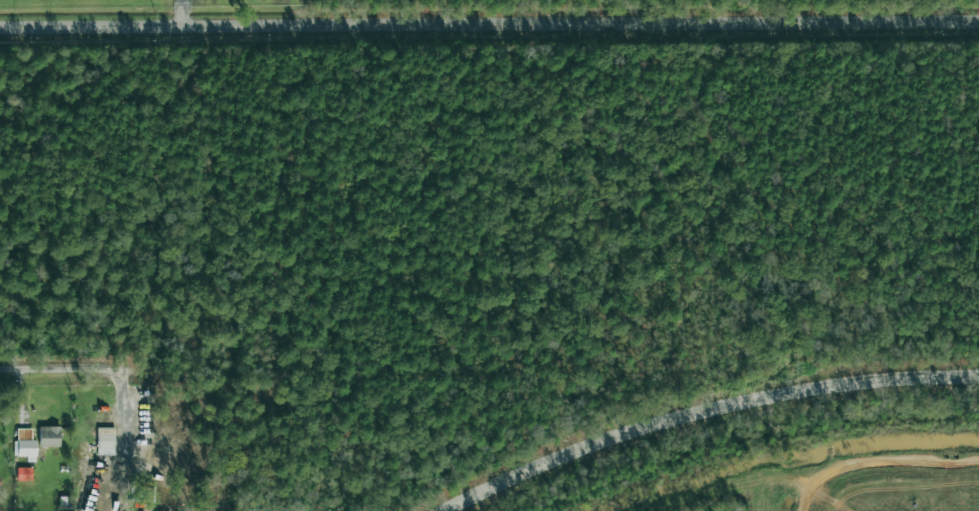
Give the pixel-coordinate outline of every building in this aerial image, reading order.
[(17,413),(17,428),(15,428),(16,441),(12,441),(12,455),(16,455),(16,456),(19,456),(19,457),(20,457),(21,456),(25,456),(25,462),(34,461),(34,457),(36,457),(35,440),(31,440),(30,429),(22,429),(22,413),(17,413)] [(39,447),(39,426),(60,426),(60,429),(59,430),(60,447),(39,447)] [(95,427),(113,427),(113,455),(95,455),(95,427)] [(15,468),(30,467),(30,480),(16,481),(15,468)]
